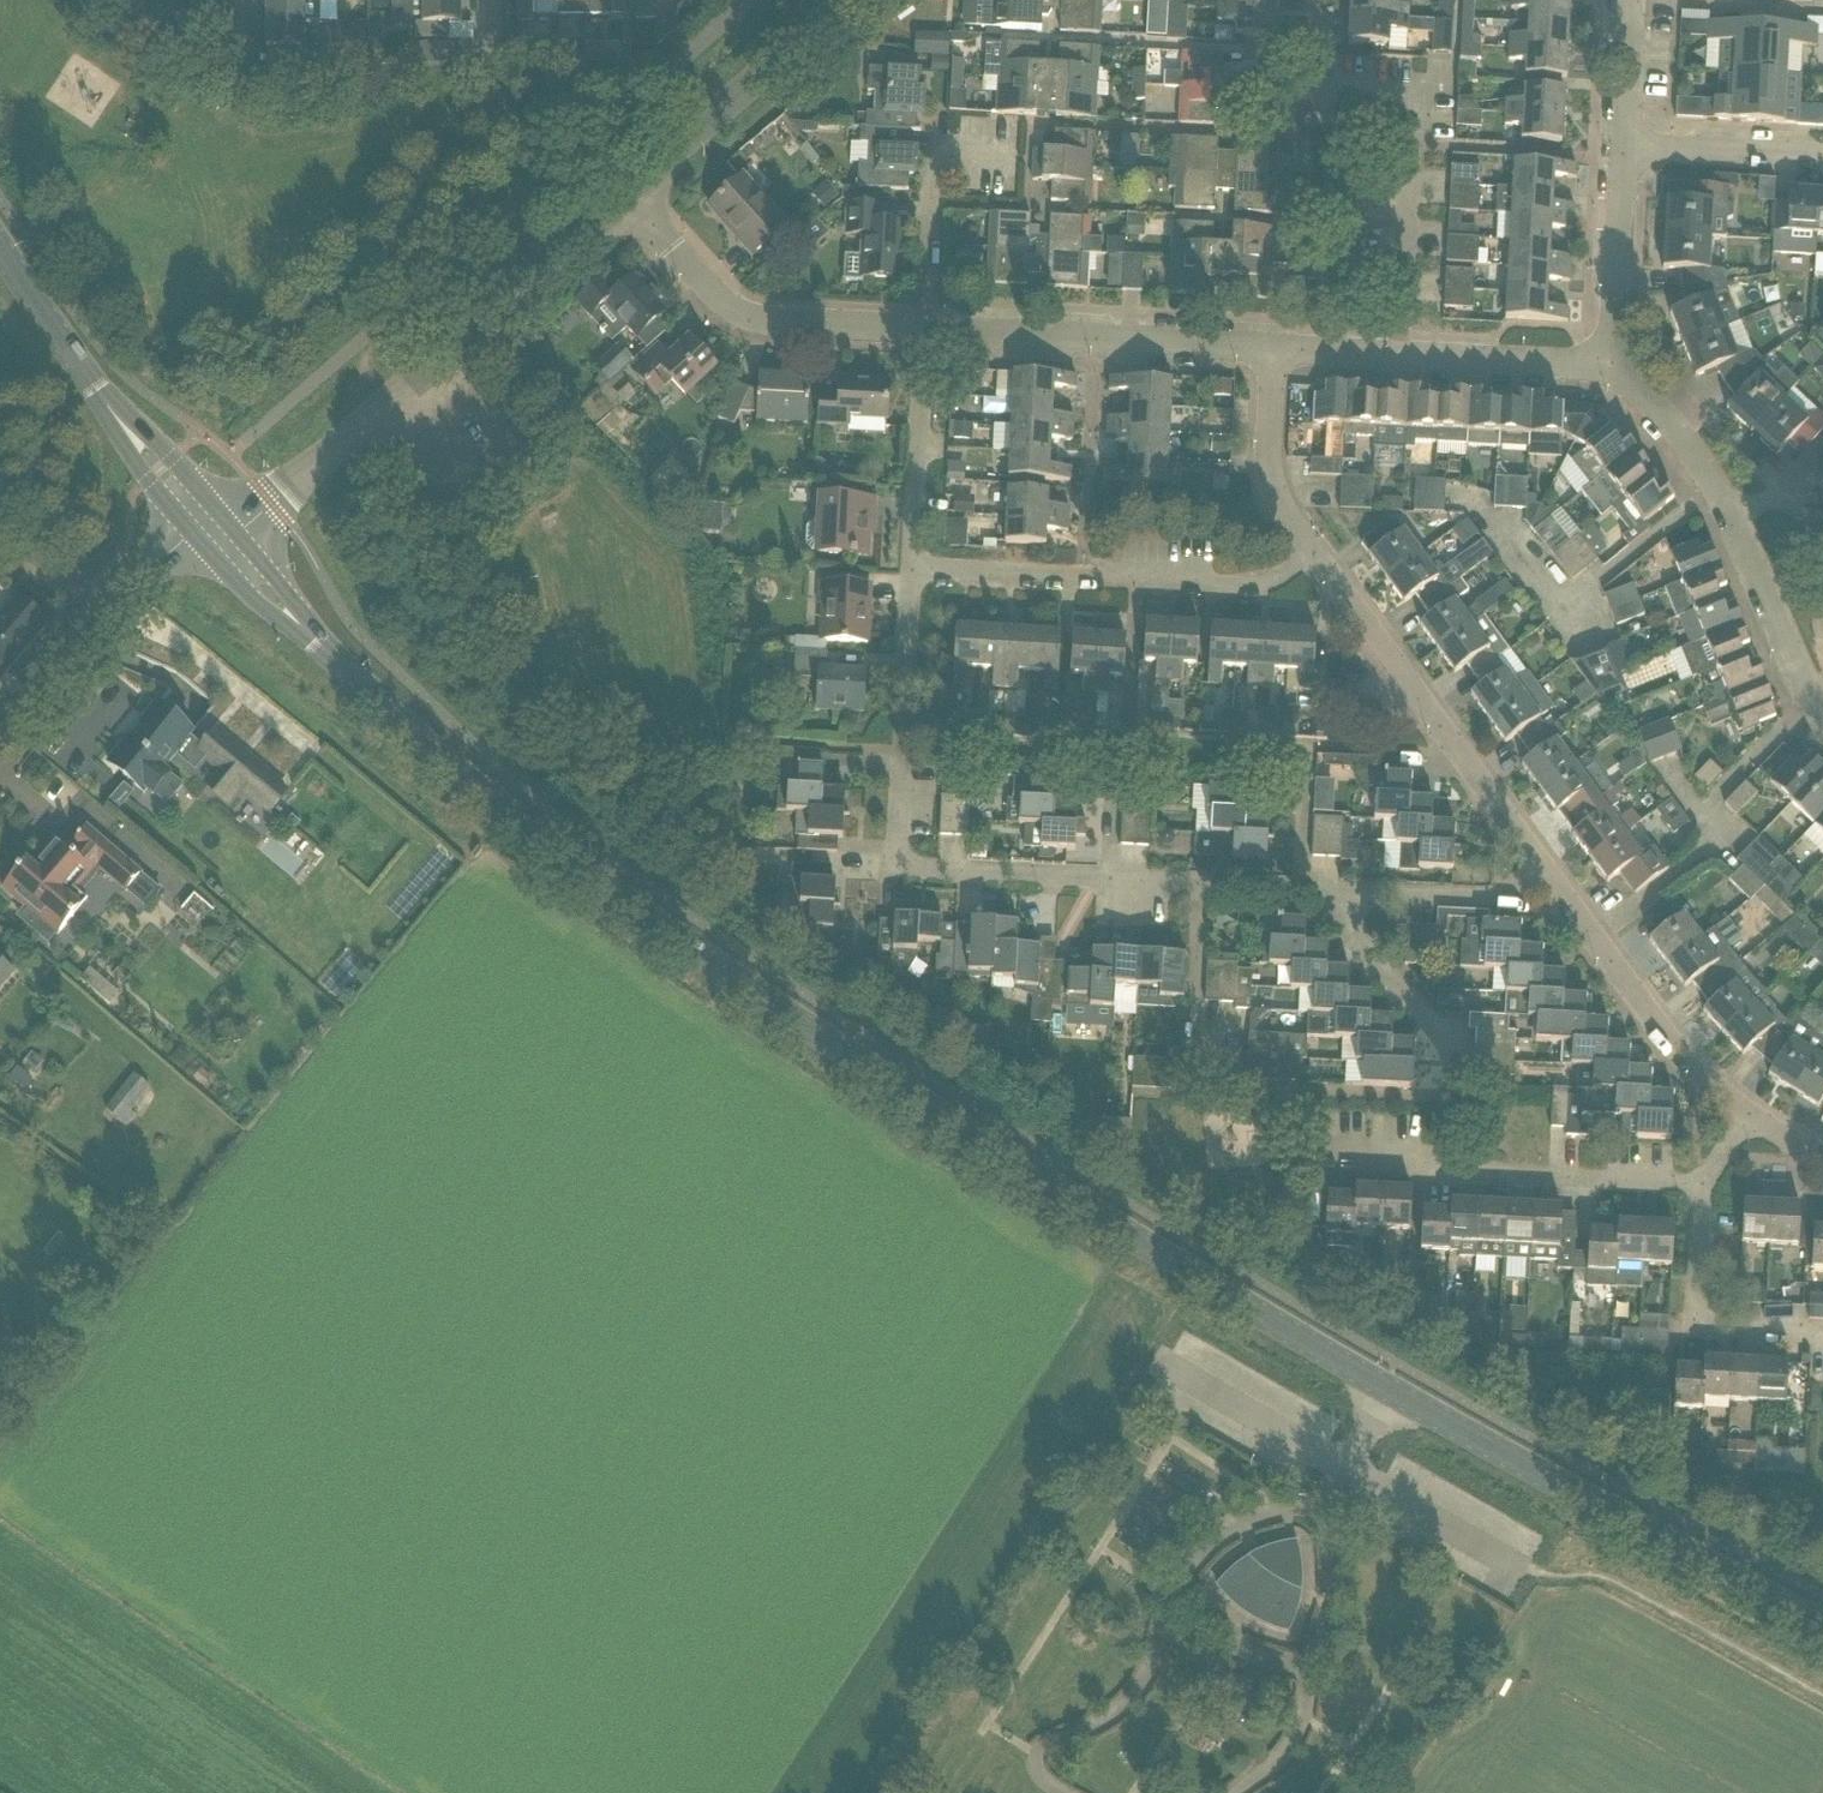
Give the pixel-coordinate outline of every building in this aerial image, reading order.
[(121,11),(140,11),(140,0),(121,0),(121,11)] [(266,22),(305,22),(320,22),(320,0),(266,0),(266,22)] [(392,26),(408,26),(416,26),(416,38),(425,38),(449,38),(449,25),(461,25),(461,0),(392,0),(392,26)] [(557,0),(518,0),(518,23),(533,23),(533,16),(557,16),(557,1),(557,0)] [(585,16),(585,0),(557,0),(557,1),(557,16),(585,16)] [(585,16),(612,16),(612,8),(625,8),(625,0),(585,0),(585,16)] [(701,8),(701,0),(688,0),(679,8),(679,28),(701,8)] [(701,8),(711,0),(701,0),(701,8)] [(1053,0),(978,0),(977,6),(983,6),(982,27),(1041,30),(1042,17),(1048,17),(1052,11),(1053,0)] [(1052,11),(1062,12),(1061,32),(1100,34),(1102,0),(1053,0),(1052,11)] [(1150,0),(1148,36),(1167,37),(1168,7),(1168,1),(1155,0),(1150,0)] [(1276,13),(1277,0),(1219,0),(1218,10),(1276,13)] [(1350,18),(1409,21),(1409,7),(1393,6),(1393,0),(1352,0),(1350,18)] [(1461,21),(1474,21),(1475,0),(1462,0),(1461,21)] [(1568,26),(1569,1),(1556,0),(1512,0),(1512,9),(1528,10),(1528,24),(1568,26)] [(1185,40),(1187,6),(1180,6),(1180,7),(1168,7),(1167,37),(1166,39),(1185,40)] [(1439,6),(1438,22),(1438,23),(1452,24),(1453,7),(1439,6)] [(1275,40),(1276,13),(1218,10),(1217,23),(1235,24),(1234,37),(1275,40)] [(1681,12),(1680,37),(1706,39),(1707,21),(1709,21),(1710,13),(1681,12)] [(1350,18),(1349,44),(1368,45),(1385,46),(1389,47),(1389,51),(1407,52),(1409,21),(1350,18)] [(1474,21),(1461,21),(1460,46),(1472,46),(1474,21)] [(1706,41),(1705,71),(1719,71),(1760,73),(1762,24),(1709,21),(1707,21),(1706,39),(1706,41)] [(305,22),(266,22),(266,49),(278,49),(278,62),(321,63),(321,48),(305,48),(305,22)] [(1438,22),(1434,22),(1432,54),(1450,55),(1452,24),(1438,23),(1438,22)] [(366,24),(348,24),(348,42),(366,42),(366,24)] [(1568,26),(1528,24),(1527,36),(1510,35),(1509,48),(1566,51),(1568,26)] [(1762,24),(1760,73),(1800,76),(1802,46),(1816,46),(1817,27),(1762,24)] [(915,57),(948,58),(949,35),(916,34),(915,57)] [(367,69),(383,66),(383,42),(367,42),(367,69)] [(568,61),(584,61),(584,42),(568,42),(568,61)] [(998,79),(1048,82),(1049,67),(1039,66),(1041,46),(1000,44),(998,79)] [(454,63),(454,45),(417,45),(417,63),(454,63)] [(1460,46),(1460,55),(1460,59),(1472,59),(1472,46),(1460,46)] [(1059,67),(1049,67),(1048,82),(1098,85),(1100,49),(1060,47),(1059,67)] [(1524,75),(1541,76),(1565,77),(1566,51),(1509,48),(1508,60),(1525,61),(1524,75)] [(1183,88),(1241,93),(1242,77),(1222,76),(1224,56),(1185,53),(1184,74),(1165,72),(1165,87),(1183,88)] [(962,77),(963,61),(952,61),(951,76),(962,77)] [(951,63),(932,62),(932,72),(950,73),(951,63)] [(866,129),(905,131),(908,131),(909,117),(917,117),(917,115),(923,115),(925,87),(919,87),(920,72),(869,69),(868,92),(876,92),(874,114),(867,114),(866,129)] [(1146,87),(1147,72),(1136,71),(1135,87),(1146,87)] [(1757,122),(1760,73),(1719,71),(1717,101),(1704,100),(1703,120),(1715,120),(1757,122)] [(1757,122),(1798,124),(1800,76),(1760,73),(1757,122)] [(961,91),(962,77),(951,76),(950,91),(961,91)] [(996,114),(1046,117),(1048,82),(998,79),(996,114)] [(1046,117),(1096,120),(1098,85),(1048,82),(1046,117)] [(1144,102),(1146,87),(1135,87),(1134,101),(1144,102)] [(1241,93),(1183,88),(1180,125),(1219,128),(1219,127),(1221,107),(1240,108),(1241,93)] [(1505,101),(1505,114),(1563,116),(1564,90),(1524,88),(1523,102),(1505,101)] [(1469,99),(1457,98),(1457,111),(1468,112),(1468,111),(1469,99)] [(541,107),(550,117),(559,109),(551,99),(541,107)] [(1457,111),(1456,127),(1481,129),(1482,112),(1468,111),(1468,112),(1457,111)] [(1520,140),(1519,146),(1519,148),(1539,149),(1539,142),(1562,143),(1563,116),(1505,114),(1504,126),(1522,127),(1521,140),(1520,140)] [(798,131),(817,133),(817,123),(792,123),(798,131)] [(857,188),(884,190),(908,191),(910,146),(904,146),(905,131),(866,129),(860,128),(860,143),(868,143),(867,164),(858,164),(857,188)] [(1034,165),(1093,169),(1094,154),(1095,134),(1055,131),(1054,151),(1035,150),(1034,165)] [(1169,138),(1168,156),(1178,157),(1177,174),(1226,177),(1228,154),(1218,153),(1218,140),(1179,138),(1169,138)] [(1278,144),(1238,142),(1238,154),(1228,154),(1226,177),(1276,179),(1278,144)] [(1121,154),(1120,167),(1136,168),(1137,155),(1124,154),(1121,154)] [(1512,190),(1552,193),(1553,178),(1575,179),(1576,167),(1513,164),(1512,188),(1512,190)] [(1091,204),(1093,169),(1034,165),(1033,182),(1052,183),(1051,202),(1091,204)] [(1480,189),(1481,168),(1451,167),(1450,187),(1480,189)] [(1216,191),(1226,192),(1226,177),(1177,174),(1167,173),(1167,190),(1176,190),(1175,209),(1215,212),(1216,191)] [(1728,187),(1737,187),(1738,176),(1713,175),(1712,186),(1728,187)] [(787,225),(759,194),(743,177),(709,207),(726,226),(729,223),(741,237),(738,239),(753,255),(771,239),(787,225)] [(1226,177),(1226,192),(1235,192),(1234,212),(1274,215),(1276,179),(1226,177)] [(829,182),(814,195),(826,208),(841,196),(829,182)] [(1665,201),(1664,235),(1710,237),(1711,220),(1727,221),(1732,219),(1733,208),(1727,206),(1727,205),(1728,187),(1712,186),(1685,185),(1684,202),(1665,201)] [(1480,189),(1450,187),(1449,213),(1461,213),(1461,211),(1479,212),(1480,189)] [(1498,187),(1496,214),(1511,214),(1511,216),(1573,219),(1573,206),(1552,205),(1552,193),(1512,190),(1512,188),(1498,187)] [(841,199),(858,200),(859,189),(842,188),(841,199)] [(1772,232),(1770,253),(1814,256),(1815,236),(1819,193),(1789,190),(1788,204),(1774,203),(1772,227),(1772,232)] [(904,225),(880,224),(881,208),(848,206),(847,233),(863,234),(861,257),(846,256),(845,281),(864,282),(864,277),(901,280),(904,225)] [(1030,216),(991,213),(989,249),(1038,252),(1039,236),(1040,228),(1030,227),(1030,216)] [(1449,213),(1448,238),(1480,240),(1480,239),(1478,239),(1478,227),(1461,226),(1461,213),(1449,213)] [(1509,242),(1550,244),(1551,230),(1572,231),(1572,219),(1511,216),(1509,242)] [(1038,252),(1088,255),(1102,256),(1103,239),(1089,238),(1090,220),(1051,217),(1049,237),(1039,236),(1038,252)] [(1127,221),(1126,236),(1143,236),(1143,222),(1127,221)] [(1174,224),(1172,260),(1222,262),(1223,247),(1213,246),(1214,226),(1174,224)] [(1223,247),(1222,262),(1271,264),(1273,229),(1234,227),(1233,247),(1223,247)] [(956,248),(971,249),(972,234),(957,233),(956,248)] [(1681,289),(1724,282),(1723,271),(1709,271),(1710,237),(1664,235),(1662,269),(1678,271),(1681,289)] [(804,264),(815,254),(799,236),(788,246),(804,264)] [(1446,264),(1479,265),(1480,240),(1448,238),(1446,264)] [(1109,256),(1123,257),(1123,255),(1125,255),(1126,240),(1110,239),(1109,256)] [(1550,244),(1509,242),(1508,267),(1570,271),(1570,258),(1549,257),(1550,244)] [(970,272),(971,249),(956,248),(954,271),(970,272)] [(1027,275),(1037,275),(1038,252),(989,249),(987,284),(1026,287),(1027,275)] [(1319,252),(1308,251),(1307,266),(1318,267),(1319,252)] [(1085,290),(1088,255),(1038,252),(1037,275),(1047,276),(1046,288),(1085,290)] [(1142,292),(1144,256),(1125,255),(1123,255),(1123,257),(1123,288),(1122,291),(1142,292)] [(1109,256),(1107,287),(1123,288),(1123,257),(1109,256)] [(1171,295),(1192,296),(1210,297),(1211,276),(1221,277),(1222,262),(1172,260),(1171,295)] [(1222,262),(1221,277),(1231,277),(1230,298),(1248,299),(1268,300),(1269,300),(1271,264),(1222,262)] [(1317,282),(1318,267),(1307,266),(1307,282),(1317,282)] [(1507,293),(1547,295),(1548,281),(1569,283),(1570,271),(1508,267),(1507,293)] [(1446,270),(1445,290),(1474,291),(1475,272),(1446,270)] [(636,340),(648,329),(666,313),(633,277),(614,294),(602,280),(577,303),(611,340),(626,328),(636,340)] [(1724,328),(1718,311),(1731,306),(1727,294),(1724,282),(1681,289),(1684,308),(1669,314),(1682,346),(1724,328)] [(1445,290),(1444,308),(1473,310),(1474,291),(1445,290)] [(1507,293),(1505,320),(1567,323),(1568,310),(1546,309),(1547,295),(1507,293)] [(1805,304),(1790,304),(1790,319),(1805,319),(1805,304)] [(1714,370),(1725,385),(1759,362),(1753,353),(1737,359),(1724,328),(1682,346),(1695,378),(1714,370)] [(659,346),(641,362),(632,370),(655,397),(672,382),(684,395),(715,367),(690,340),(670,359),(659,346)] [(607,382),(616,375),(632,359),(619,345),(594,368),(599,373),(607,382)] [(1815,368),(1822,376),(1822,359),(1815,368)] [(1764,369),(1759,362),(1725,385),(1735,400),(1725,411),(1750,434),(1782,400),(1793,388),(1798,382),(1784,368),(1777,374),(1767,366),(1764,369)] [(972,385),(973,372),(952,370),(951,384),(972,385)] [(1012,374),(1011,401),(1052,403),(1053,389),(1074,390),(1075,378),(1012,374)] [(621,380),(616,375),(607,382),(605,384),(625,406),(636,395),(621,379),(621,380)] [(738,413),(755,414),(755,421),(806,424),(807,402),(808,378),(757,376),(756,397),(745,397),(748,391),(732,383),(717,417),(733,424),(738,413)] [(847,418),(861,419),(885,420),(888,383),(840,380),(839,394),(819,393),(817,424),(847,426),(847,418)] [(1129,408),(1169,410),(1170,383),(1108,380),(1108,393),(1130,394),(1129,408)] [(1214,398),(1233,399),(1234,382),(1215,381),(1214,398)] [(1344,427),(1345,388),(1324,387),(1324,393),(1314,393),(1312,426),(1335,427),(1344,427)] [(1344,438),(1374,439),(1376,396),(1366,396),(1367,389),(1345,388),(1344,427),(1344,438)] [(1376,396),(1374,439),(1374,448),(1406,450),(1407,430),(1406,430),(1408,391),(1387,390),(1386,397),(1376,396)] [(1750,434),(1775,457),(1788,445),(1799,455),(1822,428),(1822,419),(1815,412),(1792,390),(1782,400),(1750,434)] [(1407,430),(1406,450),(1415,451),(1415,444),(1416,440),(1436,441),(1437,432),(1438,399),(1429,399),(1429,392),(1408,391),(1406,430),(1407,430)] [(1437,432),(1436,441),(1467,443),(1467,433),(1469,394),(1448,393),(1448,400),(1438,399),(1437,432)] [(1467,433),(1467,443),(1498,445),(1498,435),(1500,402),(1500,401),(1491,400),(1491,394),(1469,393),(1469,394),(1467,433)] [(1498,435),(1498,445),(1529,446),(1530,437),(1531,397),(1510,396),(1509,403),(1500,402),(1498,435)] [(1529,446),(1529,451),(1561,453),(1562,438),(1573,444),(1592,407),(1553,405),(1553,399),(1531,397),(1530,437),(1529,446)] [(1009,427),(1072,430),(1072,418),(1051,417),(1052,403),(1011,401),(1009,427)] [(1566,456),(1558,471),(1576,494),(1580,491),(1634,450),(1621,433),(1615,437),(1592,407),(1573,444),(1584,449),(1585,451),(1571,462),(1566,456)] [(1106,420),(1106,432),(1167,435),(1169,410),(1129,408),(1128,421),(1106,420)] [(973,440),(974,425),(956,424),(955,440),(973,440)] [(1008,453),(1049,455),(1050,441),(1071,443),(1072,430),(1009,427),(1008,453)] [(1167,435),(1106,432),(1105,444),(1127,446),(1127,459),(1166,461),(1167,435)] [(1213,438),(1213,453),(1230,454),(1231,438),(1213,438)] [(1647,466),(1634,450),(1580,491),(1591,503),(1600,515),(1610,507),(1648,478),(1641,470),(1647,466)] [(1048,469),(1049,455),(1008,453),(1006,480),(1069,483),(1070,470),(1048,469)] [(1165,488),(1166,461),(1127,459),(1126,473),(1104,472),(1103,484),(1165,488)] [(648,482),(675,513),(683,505),(691,481),(672,461),(648,482)] [(1342,462),(1334,462),(1310,461),(1309,477),(1341,479),(1342,462)] [(962,481),(963,463),(949,463),(948,480),(962,481)] [(829,485),(838,474),(828,466),(819,476),(829,485)] [(1228,495),(1229,477),(1213,476),(1212,494),(1228,495)] [(1648,478),(1610,507),(1630,532),(1623,537),(1630,545),(1647,531),(1641,524),(1672,500),(1659,482),(1654,486),(1648,478)] [(1372,481),(1341,479),(1340,495),(1371,496),(1372,481)] [(1496,479),(1495,496),(1495,510),(1510,511),(1512,480),(1496,479)] [(1510,511),(1526,511),(1527,498),(1527,481),(1512,480),(1510,511)] [(1413,498),(1443,499),(1443,483),(1413,482),(1413,498)] [(1004,517),(1066,521),(1067,509),(1046,507),(1047,493),(1006,491),(1004,517)] [(1339,511),(1363,512),(1370,512),(1371,496),(1340,495),(1339,511)] [(954,497),(953,513),(969,514),(969,498),(954,497)] [(1115,500),(1117,522),(1151,520),(1150,498),(1115,500)] [(1412,514),(1442,514),(1443,499),(1413,498),(1412,514)] [(1525,521),(1530,527),(1541,508),(1535,507),(1535,498),(1527,498),(1526,511),(1525,521)] [(812,552),(816,552),(816,554),(867,557),(869,526),(872,526),(873,502),(819,499),(818,522),(813,522),(807,528),(806,545),(812,552)] [(1402,513),(1402,501),(1381,500),(1380,513),(1402,513)] [(1541,508),(1530,527),(1534,532),(1552,518),(1558,514),(1553,507),(1545,513),(1541,508)] [(1066,521),(1004,517),(1003,544),(1043,546),(1044,531),(1066,532),(1066,521)] [(1568,539),(1552,518),(1534,532),(1550,553),(1562,543),(1568,539)] [(1474,520),(1456,529),(1463,543),(1481,535),(1474,520)] [(1381,576),(1385,581),(1419,556),(1394,522),(1360,547),(1381,576)] [(944,547),(968,548),(968,533),(945,533),(944,547)] [(1562,543),(1582,569),(1594,560),(1575,534),(1568,539),(1562,543)] [(983,549),(996,550),(996,541),(984,541),(983,549)] [(1419,556),(1385,581),(1403,605),(1413,597),(1421,608),(1458,581),(1459,581),(1493,556),(1482,542),(1443,570),(1438,564),(1430,570),(1419,556)] [(1569,579),(1582,569),(1562,543),(1550,553),(1569,579)] [(1680,583),(1716,568),(1708,548),(1702,551),(1699,543),(1669,555),(1680,583)] [(1676,618),(1722,600),(1718,591),(1724,588),(1716,568),(1680,583),(1665,589),(1676,618)] [(1418,627),(1436,651),(1481,617),(1474,607),(1464,615),(1455,602),(1467,593),(1459,581),(1458,581),(1421,608),(1429,619),(1418,627)] [(1504,581),(1492,590),(1502,602),(1513,594),(1504,581)] [(818,604),(821,604),(819,639),(796,638),(795,652),(826,654),(827,642),(866,644),(869,587),(819,584),(818,604)] [(1630,587),(1605,597),(1603,597),(1608,611),(1635,601),(1630,587)] [(48,624),(17,598),(0,618),(0,681),(48,624)] [(1690,646),(1740,626),(1732,606),(1726,609),(1722,600),(1676,618),(1677,619),(1678,618),(1690,646)] [(1614,626),(1616,625),(1641,615),(1635,601),(1608,611),(1614,626)] [(1481,617),(1436,651),(1453,675),(1464,667),(1472,678),(1496,660),(1507,653),(1481,617)] [(1156,665),(1155,681),(1152,681),(1150,714),(1154,714),(1154,719),(1135,718),(1134,728),(1165,730),(1166,720),(1168,720),(1170,683),(1168,683),(1171,624),(1145,623),(1143,663),(1142,665),(1156,665)] [(1168,683),(1170,683),(1180,684),(1181,667),(1195,668),(1198,626),(1171,624),(1168,683)] [(1690,646),(1681,650),(1693,678),(1698,676),(1715,669),(1745,657),(1741,649),(1748,646),(1740,626),(1690,646)] [(1221,669),(1234,670),(1237,628),(1210,627),(1207,686),(1220,687),(1221,669)] [(1237,628),(1234,670),(1247,671),(1246,688),(1259,689),(1262,630),(1237,628)] [(979,671),(981,631),(954,630),(951,687),(965,688),(966,671),(979,671)] [(1262,630),(1259,689),(1271,689),(1272,673),(1286,673),(1288,631),(1262,630)] [(981,631),(979,671),(992,672),(991,689),(1003,689),(1007,633),(981,631)] [(1288,631),(1286,673),(1300,674),(1299,692),(1311,693),(1315,633),(1288,631)] [(1007,633),(1003,689),(1016,690),(1017,673),(1030,673),(1032,634),(1007,633)] [(1032,634),(1030,673),(1046,674),(1045,692),(1056,693),(1059,636),(1032,634)] [(1095,695),(1098,637),(1071,636),(1068,677),(1082,677),(1081,694),(1095,695)] [(1098,637),(1095,695),(1108,695),(1109,678),(1123,678),(1125,639),(1098,637)] [(1603,680),(1620,674),(1608,645),(1592,652),(1592,653),(1603,680)] [(815,708),(838,709),(862,710),(864,673),(827,671),(828,654),(826,654),(795,652),(793,678),(817,679),(815,708)] [(1587,685),(1588,686),(1589,686),(1609,713),(1631,703),(1626,693),(1627,692),(1620,674),(1603,680),(1592,653),(1592,652),(1569,661),(1570,662),(1587,685)] [(774,671),(792,672),(793,656),(775,655),(774,671)] [(1708,689),(1714,703),(1762,684),(1755,664),(1748,666),(1745,657),(1715,669),(1721,684),(1708,689)] [(1528,673),(1513,684),(1496,660),(1472,678),(1480,689),(1470,697),(1487,721),(1522,695),(1522,696),(1537,685),(1528,673)] [(1711,725),(1721,721),(1733,716),(1741,736),(1759,729),(1755,721),(1768,716),(1764,706),(1770,704),(1762,684),(1714,703),(1703,707),(1711,725)] [(1522,695),(1487,721),(1505,745),(1515,737),(1523,748),(1547,730),(1540,720),(1555,710),(1537,685),(1522,696),(1522,695)] [(1595,696),(1588,686),(1587,685),(1577,692),(1585,703),(1595,696)] [(158,704),(109,763),(144,792),(147,789),(154,794),(170,774),(164,769),(175,755),(195,771),(207,758),(222,770),(219,774),(239,791),(242,787),(271,811),(287,793),(215,733),(203,748),(190,737),(193,733),(158,704)] [(1243,735),(1256,736),(1258,715),(1232,713),(1231,724),(1231,735),(1243,735)] [(978,714),(977,725),(976,725),(975,735),(988,736),(989,725),(990,714),(978,714)] [(1258,715),(1256,736),(1282,738),(1283,727),(1283,716),(1272,715),(1258,715)] [(1283,727),(1282,738),(1295,739),(1297,717),(1283,716),(1283,727)] [(1179,721),(1168,720),(1166,720),(1165,730),(1178,731),(1179,721)] [(1664,758),(1679,752),(1667,721),(1652,727),(1664,758)] [(1199,723),(1198,732),(1212,733),(1212,724),(1202,723),(1199,723)] [(1231,735),(1231,724),(1218,723),(1218,734),(1231,735)] [(1557,723),(1547,730),(1523,748),(1531,759),(1521,767),(1538,791),(1573,765),(1556,743),(1566,735),(1557,723)] [(975,735),(976,725),(963,724),(963,735),(975,735)] [(1015,727),(1014,738),(1026,738),(1027,728),(1015,727)] [(1649,764),(1664,758),(1652,727),(1637,733),(1649,764)] [(1041,729),(1027,728),(1026,738),(1040,739),(1041,729)] [(1092,742),(1092,732),(1061,730),(1060,740),(1092,742)] [(1106,733),(1092,732),(1092,742),(1105,743),(1106,733)] [(787,811),(796,811),(821,812),(822,790),(823,767),(818,767),(819,752),(779,750),(778,764),(779,764),(779,769),(783,773),(782,787),(779,789),(777,812),(787,813),(787,811)] [(1629,755),(1635,772),(1646,765),(1640,750),(1629,755)] [(1794,755),(1768,782),(1791,805),(1822,771),(1808,757),(1802,763),(1794,755)] [(1355,775),(1375,776),(1373,822),(1396,824),(1409,825),(1410,799),(1411,776),(1396,775),(1397,761),(1356,759),(1355,775)] [(1713,759),(1697,777),(1711,790),(1727,772),(1713,759)] [(1564,824),(1609,790),(1611,789),(1593,766),(1580,775),(1573,765),(1538,791),(1555,814),(1556,813),(1564,824)] [(1822,771),(1791,805),(1813,826),(1822,816),(1822,772),(1822,771)] [(1007,799),(1005,824),(1018,824),(1042,826),(1052,826),(1053,803),(1055,780),(1014,777),(1014,778),(1013,800),(1007,799)] [(1316,781),(1314,813),(1328,814),(1330,782),(1316,781)] [(1758,795),(1746,783),(1724,805),(1736,817),(1758,795)] [(124,784),(107,803),(118,812),(134,792),(124,784)] [(1671,801),(1672,800),(1662,787),(1655,792),(1665,805),(1671,801)] [(1211,835),(1216,835),(1245,837),(1246,813),(1247,790),(1209,788),(1208,811),(1213,812),(1211,835)] [(845,791),(822,790),(821,812),(796,811),(795,837),(798,837),(798,852),(838,854),(838,838),(843,838),(845,791)] [(1572,836),(1589,860),(1624,835),(1624,836),(1641,823),(1632,811),(1623,818),(1615,808),(1620,805),(1609,790),(1564,824),(1573,835),(1572,836)] [(939,836),(954,837),(956,798),(942,797),(941,797),(939,836)] [(956,798),(954,837),(969,838),(971,799),(956,798)] [(1395,846),(1401,846),(1430,848),(1432,824),(1433,801),(1410,799),(1409,825),(1396,824),(1395,846)] [(1689,824),(1671,801),(1665,805),(1656,812),(1673,836),(1689,824)] [(1039,849),(1039,859),(1053,859),(1054,850),(1075,851),(1076,837),(1085,837),(1086,821),(1077,821),(1078,804),(1053,803),(1052,826),(1042,826),(1042,827),(1040,849),(1039,849)] [(1119,846),(1134,847),(1136,807),(1121,807),(1119,846)] [(1136,807),(1134,847),(1149,848),(1150,824),(1151,808),(1144,808),(1136,807)] [(1269,815),(1246,813),(1245,837),(1216,835),(1215,859),(1267,861),(1269,815)] [(1813,826),(1802,838),(1822,858),(1822,816),(1813,826)] [(1328,819),(1313,818),(1311,858),(1326,859),(1328,819)] [(1326,859),(1340,860),(1340,863),(1355,864),(1356,845),(1353,844),(1353,843),(1342,842),(1343,826),(1343,820),(1328,819),(1326,859)] [(1419,873),(1419,870),(1452,872),(1455,825),(1432,824),(1430,848),(1401,846),(1399,872),(1419,873)] [(1342,842),(1353,843),(1353,827),(1343,826),(1342,842)] [(19,870),(3,888),(26,908),(18,917),(47,942),(55,933),(57,934),(81,907),(65,894),(84,872),(92,878),(100,869),(126,891),(141,874),(87,827),(72,845),(76,848),(72,853),(57,841),(34,868),(29,863),(26,861),(24,863),(19,870)] [(1624,835),(1589,860),(1607,884),(1612,880),(1622,874),(1634,890),(1665,867),(1653,850),(1642,859),(1637,853),(1624,836),(1624,835)] [(1172,841),(1169,836),(1162,836),(1159,841),(1162,847),(1169,847),(1172,841)] [(1759,840),(1748,851),(1770,873),(1771,872),(1782,861),(1759,840)] [(1743,868),(1764,889),(1782,906),(1794,894),(1771,872),(1770,873),(1748,851),(1737,862),(1743,868)] [(1782,861),(1771,872),(1793,892),(1803,882),(1782,861)] [(792,866),(791,879),(786,879),(782,883),(781,901),(785,904),(790,905),(790,918),(793,922),(809,923),(809,930),(833,930),(835,883),(831,882),(831,867),(792,866)] [(1755,898),(1764,889),(1743,868),(1729,883),(1750,903),(1754,899),(1755,898)] [(1784,908),(1782,906),(1764,889),(1755,898),(1754,899),(1774,919),(1784,908)] [(1519,974),(1520,947),(1522,925),(1490,923),(1490,912),(1438,910),(1437,929),(1437,934),(1446,934),(1447,919),(1483,920),(1481,944),(1461,943),(1460,970),(1484,972),(1494,972),(1519,974)] [(1667,965),(1701,939),(1682,915),(1649,942),(1667,965)] [(878,960),(877,982),(887,988),(896,974),(908,975),(917,959),(917,953),(917,943),(941,944),(941,943),(955,943),(956,926),(942,925),(942,920),(896,917),(895,921),(880,921),(879,946),(878,960)] [(1262,966),(1291,967),(1303,968),(1305,944),(1318,945),(1319,937),(1304,936),(1305,921),(1282,920),(1282,917),(1277,917),(1276,919),(1264,919),(1262,966)] [(955,943),(954,977),(991,979),(992,946),(1017,947),(1018,924),(971,921),(971,926),(956,926),(955,943)] [(1422,928),(1406,926),(1406,928),(1406,943),(1404,965),(1419,966),(1422,928)] [(1392,942),(1406,943),(1406,928),(1393,927),(1392,942)] [(1435,951),(1437,934),(1437,929),(1422,928),(1419,966),(1434,968),(1435,951)] [(1692,984),(1701,995),(1729,974),(1740,966),(1714,930),(1701,939),(1667,965),(1684,989),(1692,984)] [(1113,987),(1138,988),(1139,953),(1125,952),(1126,943),(1110,942),(1110,951),(1092,950),(1091,972),(1114,974),(1113,987)] [(941,943),(941,944),(940,957),(936,957),(935,981),(953,983),(954,977),(955,943),(941,943)] [(1291,967),(1290,990),(1300,991),(1324,992),(1326,968),(1340,969),(1340,961),(1326,960),(1327,945),(1318,945),(1305,944),(1303,968),(1291,967)] [(1822,944),(1809,957),(1816,964),(1822,957),(1822,944)] [(992,946),(991,979),(1015,980),(1015,987),(1037,994),(1035,1023),(1052,1023),(1053,1001),(1055,962),(1040,961),(1040,948),(1017,947),(992,946)] [(1540,995),(1541,971),(1543,948),(1520,947),(1519,974),(1494,972),(1493,993),(1505,993),(1518,994),(1540,995)] [(1139,953),(1138,988),(1160,989),(1160,998),(1185,1000),(1187,955),(1139,953)] [(15,974),(0,961),(0,991),(15,974)] [(1114,974),(1091,972),(1070,971),(1070,963),(1055,962),(1053,1001),(1066,1002),(1066,1007),(1112,1009),(1113,987),(1114,974)] [(1222,964),(1207,963),(1205,1003),(1220,1003),(1222,964)] [(1237,964),(1231,964),(1222,964),(1220,1003),(1235,1004),(1237,970),(1237,964)] [(1729,974),(1701,995),(1710,1007),(1704,1013),(1724,1035),(1756,1006),(1755,1005),(1764,996),(1740,966),(1729,974)] [(1347,1017),(1348,993),(1350,969),(1326,968),(1324,992),(1300,991),(1299,1014),(1306,1015),(1312,1015),(1322,1015),(1347,1017)] [(119,994),(89,969),(80,980),(109,1005),(119,994)] [(1235,1010),(1250,1011),(1252,971),(1237,970),(1235,1004),(1235,1010)] [(1562,1022),(1564,996),(1565,973),(1541,971),(1540,995),(1518,994),(1516,1019),(1539,1020),(1562,1022)] [(1015,980),(991,979),(990,989),(1015,990),(1015,987),(1015,980)] [(1437,1004),(1450,1004),(1450,992),(1438,992),(1437,1004)] [(1371,994),(1348,993),(1347,1017),(1322,1015),(1312,1015),(1306,1015),(1305,1038),(1308,1039),(1358,1042),(1369,1042),(1370,1017),(1371,994)] [(1586,997),(1564,996),(1562,1022),(1539,1020),(1537,1042),(1562,1043),(1584,1044),(1586,1020),(1586,1013),(1590,1013),(1591,999),(1586,998),(1586,997)] [(1756,1006),(1724,1035),(1743,1057),(1750,1050),(1762,1060),(1783,1034),(1789,1026),(1782,1021),(1774,1011),(1776,1008),(1764,996),(1755,1005),(1756,1006)] [(1510,1033),(1511,1018),(1470,1015),(1469,1030),(1476,1031),(1510,1033)] [(1393,1018),(1370,1017),(1369,1042),(1358,1042),(1356,1063),(1364,1063),(1390,1065),(1392,1042),(1393,1018)] [(1762,1060),(1774,1070),(1769,1077),(1794,1094),(1822,1049),(1822,1041),(1813,1035),(1814,1032),(1795,1019),(1789,1026),(1783,1034),(1762,1060)] [(1562,1043),(1561,1066),(1572,1067),(1579,1067),(1606,1069),(1607,1045),(1608,1022),(1586,1020),(1584,1044),(1562,1043)] [(959,1027),(958,1038),(972,1047),(975,1049),(976,1028),(959,1027)] [(1475,1046),(1516,1049),(1517,1040),(1517,1034),(1510,1033),(1476,1031),(1475,1046)] [(1289,1053),(1290,1037),(1248,1035),(1247,1050),(1289,1053)] [(1246,1065),(1288,1067),(1288,1060),(1306,1061),(1308,1039),(1305,1038),(1290,1037),(1289,1053),(1247,1050),(1247,1055),(1246,1065)] [(1412,1090),(1415,1043),(1392,1042),(1390,1065),(1364,1063),(1363,1088),(1412,1090)] [(1606,1069),(1579,1067),(1577,1090),(1617,1092),(1628,1093),(1629,1068),(1630,1046),(1607,1045),(1606,1069)] [(1516,1051),(1516,1049),(1475,1046),(1474,1061),(1515,1063),(1516,1051)] [(1794,1094),(1820,1110),(1822,1104),(1822,1049),(1794,1094)] [(34,1053),(23,1066),(34,1074),(44,1061),(34,1053)] [(1134,1074),(1174,1076),(1174,1061),(1150,1060),(1134,1059),(1134,1074)] [(1474,1061),(1473,1076),(1514,1078),(1515,1063),(1474,1061)] [(1287,1082),(1288,1067),(1246,1065),(1245,1080),(1287,1082)] [(1040,1069),(1027,1067),(1025,1081),(1038,1083),(1040,1069)] [(1628,1093),(1617,1092),(1616,1116),(1624,1116),(1650,1118),(1651,1093),(1652,1070),(1629,1068),(1628,1093)] [(202,1069),(196,1077),(205,1084),(211,1076),(202,1069)] [(134,1074),(105,1111),(127,1128),(137,1116),(132,1112),(151,1087),(134,1074)] [(1173,1091),(1174,1076),(1134,1074),(1133,1089),(1149,1090),(1173,1091)] [(1554,1089),(1553,1105),(1552,1129),(1566,1130),(1567,1097),(1568,1089),(1554,1089)] [(1624,1116),(1623,1139),(1671,1141),(1673,1094),(1651,1093),(1650,1118),(1624,1116)] [(1565,1137),(1582,1138),(1584,1098),(1567,1097),(1566,1130),(1565,1137)] [(1746,1203),(1744,1244),(1771,1245),(1774,1185),(1762,1184),(1761,1204),(1746,1203)] [(1774,1185),(1771,1245),(1799,1246),(1800,1223),(1801,1207),(1785,1206),(1786,1186),(1774,1185)] [(1357,1198),(1355,1230),(1383,1231),(1385,1189),(1357,1188),(1357,1198)] [(1410,1233),(1411,1215),(1412,1191),(1385,1189),(1383,1231),(1410,1233)] [(1354,1243),(1357,1198),(1328,1197),(1327,1220),(1326,1237),(1325,1248),(1354,1249),(1354,1243)] [(1451,1203),(1450,1212),(1448,1253),(1459,1254),(1459,1258),(1476,1258),(1479,1205),(1451,1203)] [(1506,1206),(1487,1205),(1479,1205),(1476,1258),(1503,1260),(1506,1206)] [(1530,1261),(1533,1207),(1506,1206),(1503,1260),(1530,1261)] [(1530,1261),(1539,1262),(1558,1263),(1558,1270),(1574,1271),(1574,1254),(1560,1253),(1562,1209),(1533,1207),(1530,1261)] [(1421,1252),(1448,1253),(1450,1212),(1423,1210),(1421,1252)] [(1800,1223),(1799,1246),(1806,1247),(1807,1223),(1800,1223)] [(1812,1270),(1822,1270),(1822,1223),(1815,1223),(1814,1234),(1813,1257),(1812,1270)] [(1616,1274),(1614,1291),(1642,1292),(1643,1266),(1645,1225),(1619,1224),(1619,1233),(1617,1264),(1617,1274),(1616,1274)] [(1645,1225),(1643,1266),(1673,1267),(1675,1227),(1645,1225)] [(1589,1254),(1579,1254),(1574,1254),(1574,1271),(1587,1272),(1586,1289),(1614,1291),(1616,1274),(1617,1274),(1617,1264),(1619,1233),(1590,1231),(1589,1254)] [(1807,1233),(1805,1257),(1813,1257),(1814,1234),(1807,1233)] [(1353,1274),(1352,1286),(1380,1288),(1380,1276),(1353,1274)] [(1380,1276),(1380,1288),(1396,1289),(1397,1277),(1380,1276)] [(1764,1305),(1765,1290),(1741,1289),(1740,1304),(1764,1305)] [(1822,1320),(1822,1296),(1810,1296),(1810,1320),(1822,1320)] [(1436,1307),(1418,1306),(1417,1316),(1436,1317),(1436,1307)] [(1473,1307),(1456,1306),(1455,1318),(1472,1319),(1473,1307)] [(1489,1347),(1490,1335),(1471,1334),(1471,1346),(1489,1347)] [(1509,1336),(1508,1348),(1526,1349),(1526,1337),(1509,1336)] [(1544,1338),(1526,1337),(1526,1349),(1544,1350),(1544,1338)] [(1590,1343),(1569,1342),(1569,1351),(1590,1352),(1590,1343)] [(1639,1353),(1639,1344),(1622,1343),(1621,1352),(1639,1353)] [(1639,1353),(1667,1355),(1667,1345),(1639,1344),(1639,1353)] [(1706,1371),(1704,1400),(1730,1401),(1732,1363),(1707,1361),(1706,1371)] [(1730,1401),(1733,1402),(1757,1403),(1760,1364),(1732,1363),(1730,1401)] [(1760,1364),(1757,1403),(1760,1403),(1786,1405),(1786,1403),(1789,1404),(1789,1420),(1806,1421),(1808,1385),(1790,1384),(1789,1387),(1787,1387),(1787,1383),(1788,1378),(1788,1366),(1762,1364),(1760,1364)] [(1704,1410),(1704,1400),(1706,1371),(1677,1369),(1676,1393),(1675,1409),(1704,1410)] [(1700,1462),(1701,1452),(1672,1450),(1671,1461),(1700,1462)] [(1727,1453),(1701,1452),(1700,1462),(1726,1464),(1727,1453)] [(1753,1465),(1754,1455),(1727,1453),(1726,1464),(1738,1464),(1753,1465)] [(1754,1455),(1753,1465),(1782,1466),(1783,1456),(1754,1455)] [(1294,1625),(1297,1618),(1299,1611),(1301,1603),(1286,1600),(1298,1590),(1302,1591),(1303,1580),(1302,1572),(1301,1560),(1299,1553),(1291,1547),(1283,1549),(1272,1552),(1264,1555),(1254,1561),(1251,1563),(1244,1568),(1238,1573),(1229,1581),(1224,1587),(1223,1587),(1221,1590),(1228,1597),(1236,1605),(1240,1609),(1249,1615),(1254,1618),(1264,1623),(1279,1629),(1286,1632),(1288,1633),(1291,1631),(1294,1625)]
